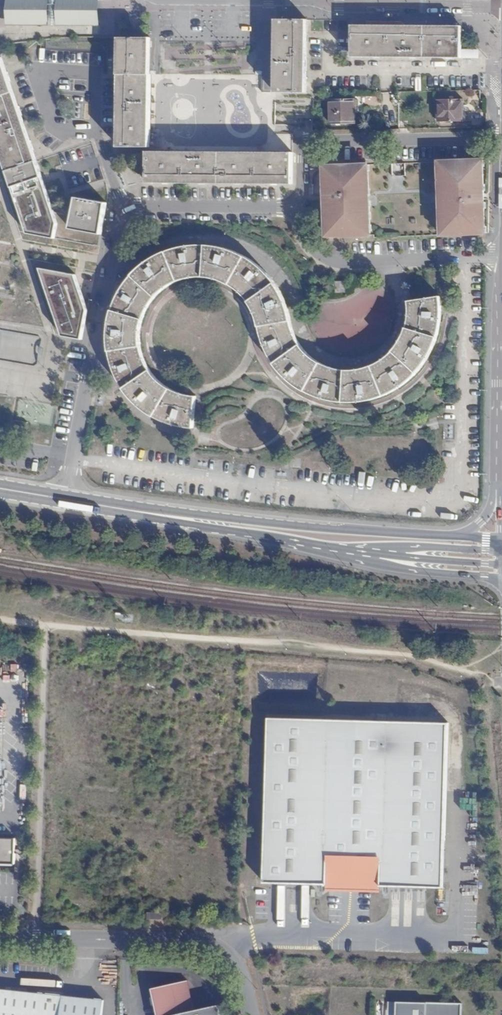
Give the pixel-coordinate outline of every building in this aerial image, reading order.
[(94,0),(8,0),(9,21),(99,23),(99,0),(94,0)] [(276,92),(278,92),(307,92),(307,20),(276,20),(276,92)] [(461,27),(353,26),(352,57),(461,58),(461,27)] [(151,38),(120,38),(118,147),(149,147),(151,38)] [(0,58),(0,151),(7,171),(29,233),(56,238),(58,223),(36,161),(1,58),(0,58)] [(355,99),(329,99),(330,124),(353,124),(353,107),(355,107),(355,99)] [(462,99),(437,100),(437,121),(462,121),(462,99)] [(147,182),(292,184),(293,153),(148,151),(147,182)] [(486,160),(439,162),(442,236),(488,234),(486,160)] [(370,164),(323,166),(326,240),(373,239),(370,164)] [(108,202),(77,196),(71,228),(103,234),(108,202)] [(432,298),(410,302),(411,312),(409,321),(407,331),(402,341),(395,352),(389,357),(382,362),(375,366),(369,368),(357,371),(348,371),(339,371),(332,369),(326,366),(318,362),(311,357),(308,354),(302,347),(299,342),(296,337),(293,330),(292,325),(290,312),(286,303),(283,296),(278,287),(275,282),(270,277),(264,270),(258,265),(253,261),(243,255),(238,253),(230,249),(219,246),(211,245),(204,245),(194,245),(188,246),(181,247),(175,248),(170,250),(160,254),(151,258),(143,264),(138,269),(132,275),(124,285),(119,293),(116,299),(112,310),(110,317),(109,324),(108,335),(108,344),(110,353),(112,365),(116,373),(119,380),(122,385),(128,393),(133,399),(141,407),(153,416),(164,421),(172,424),(180,427),(184,427),(194,429),(196,397),(182,395),(173,391),(164,385),(157,379),(152,372),(147,366),(143,357),(141,346),(140,338),(141,328),(142,320),(146,309),(152,301),(157,295),(163,289),(168,286),(175,282),(184,278),(193,276),(202,276),(209,277),(217,278),(220,279),(227,282),(232,285),(239,290),(244,295),(250,301),(254,307),(257,315),(260,323),(261,332),(265,343),(268,351),(274,362),(280,369),(286,376),(295,384),(300,387),(307,392),(316,396),(325,399),(334,401),(342,402),(352,403),(361,402),(373,399),(381,397),(393,392),(401,387),(410,380),(417,373),(423,365),(429,357),(434,347),(438,335),(440,326),(441,318),(441,308),(440,297),(447,295),(444,280),(429,283),(432,298)] [(77,274),(41,267),(64,336),(83,339),(89,310),(77,274)] [(345,282),(333,282),(333,288),(336,288),(336,293),(346,293),(345,282)] [(327,884),(382,885),(444,886),(448,721),(267,717),(264,883),(327,884)] [(473,803),(474,794),(459,793),(458,802),(473,803)] [(15,864),(15,839),(0,838),(0,864),(15,864)] [(219,1005),(194,1010),(187,981),(152,988),(158,1014),(221,1014),(219,1005)] [(4,1014),(102,1014),(104,1000),(5,990),(4,1014)] [(396,1001),(396,1014),(461,1014),(462,1003),(396,1001)]
